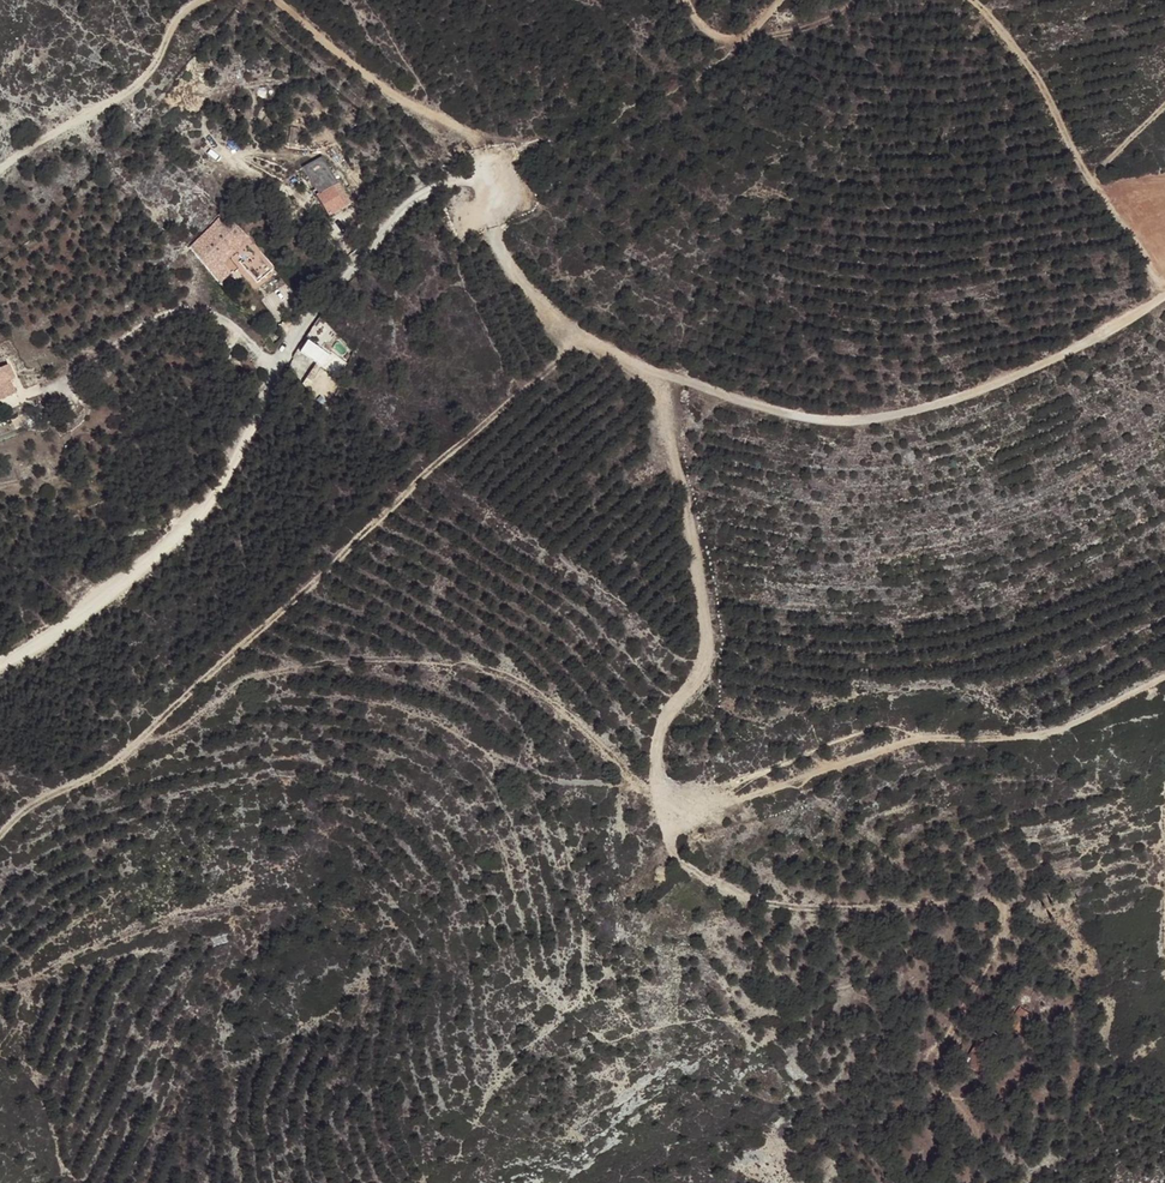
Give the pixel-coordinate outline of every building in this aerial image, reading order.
[(336,185),(316,196),(328,216),(348,205),(336,185)] [(229,219),(221,211),(216,215),(218,218),(188,248),(201,263),(210,256),(217,262),(244,237),(227,220),(229,219)] [(255,262),(246,270),(258,288),(267,281),(259,267),(266,261),(258,252),(252,257),(255,262)] [(201,263),(210,274),(219,265),(217,262),(210,256),(201,263)] [(230,261),(226,263),(233,272),(237,270),(230,261)] [(327,356),(307,342),(300,352),(320,366),(327,356)] [(0,368),(0,398),(13,392),(8,380),(12,377),(7,365),(0,368)] [(986,1046),(979,1042),(970,1058),(972,1060),(970,1065),(982,1072),(997,1046),(989,1041),(986,1046)]
